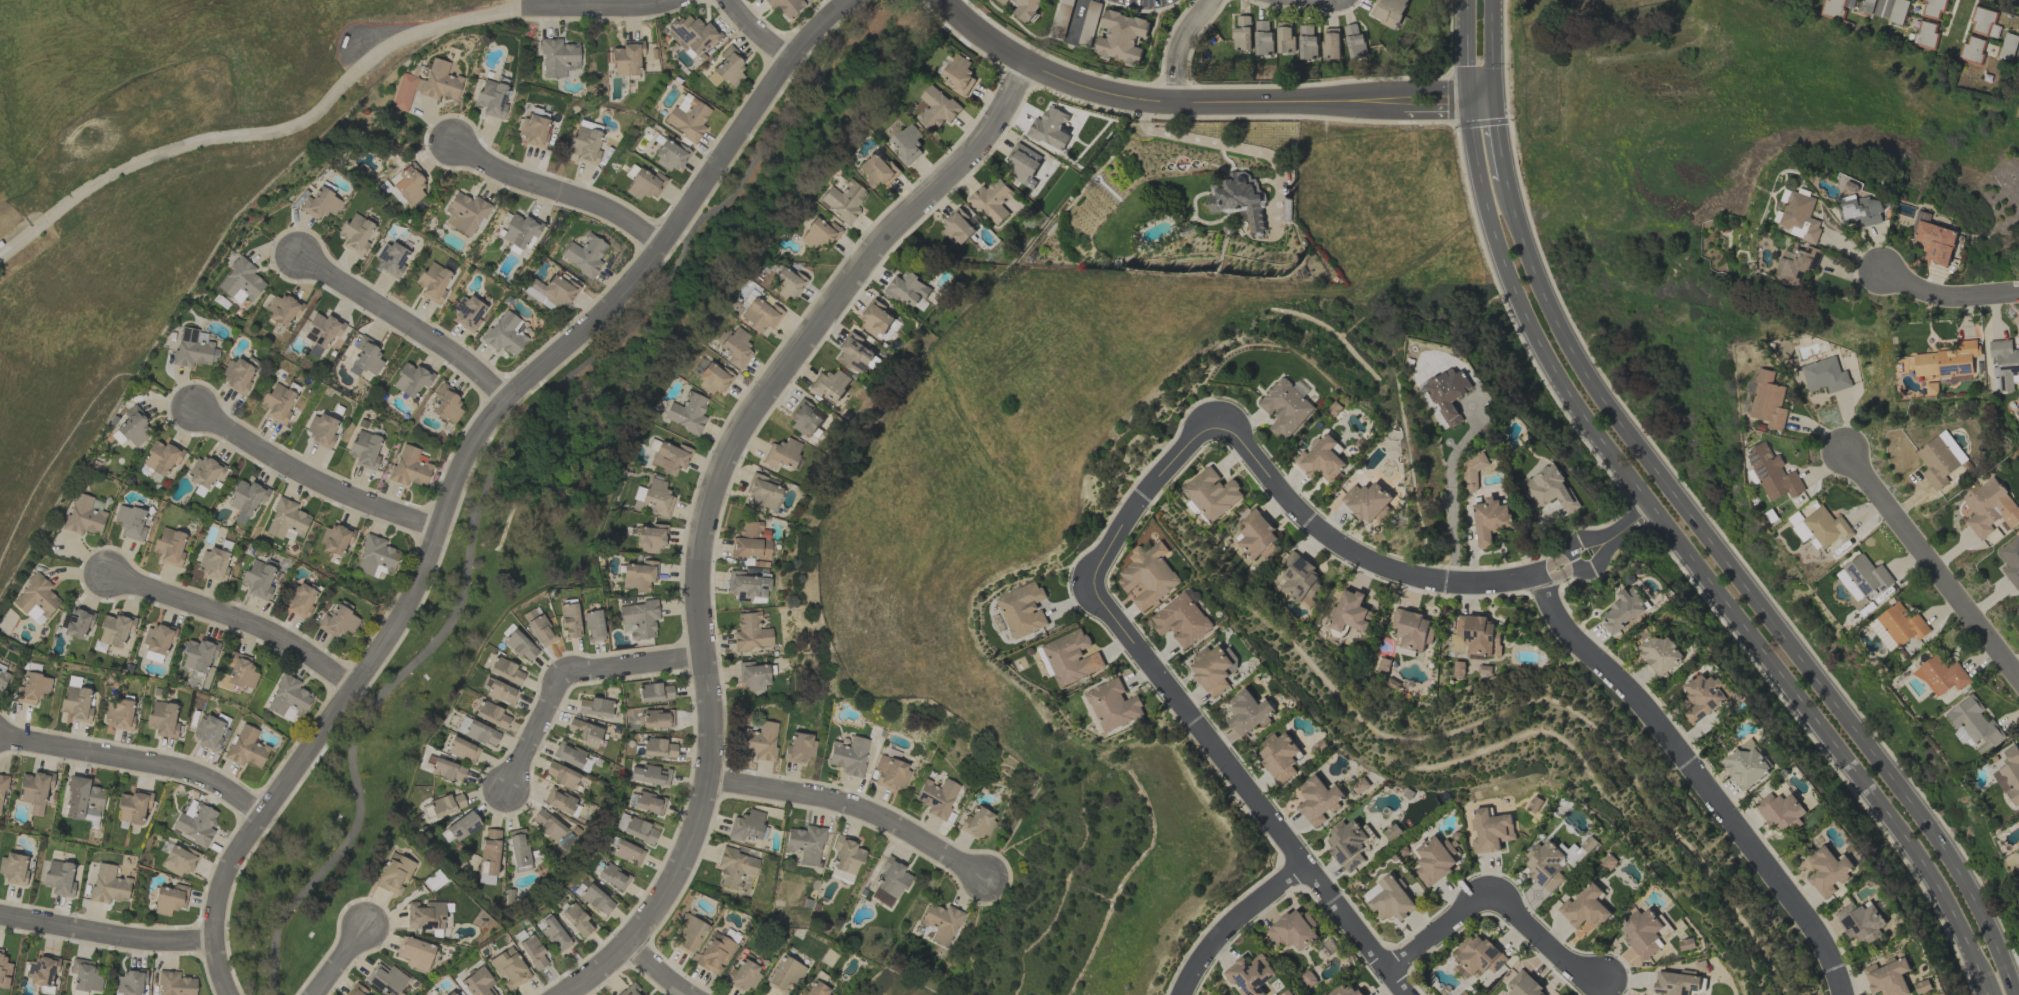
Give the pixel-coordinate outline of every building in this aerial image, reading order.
[(799,0),(763,0),(770,10),(776,6),(786,20),(803,6),(799,0)] [(1018,5),(1012,12),(1027,24),(1046,0),(1012,0),(1018,5)] [(1368,16),(1396,28),(1408,0),(1375,0),(1368,16)] [(1820,13),(1842,18),(1844,7),(1851,8),(1853,0),(1823,0),(1820,13)] [(1856,10),(1869,15),(1874,0),(1859,0),(1856,10)] [(1900,25),(1908,1),(1906,0),(1893,0),(1887,20),(1900,25)] [(1945,0),(1924,0),(1920,16),(1940,21),(1945,0)] [(1994,25),(1997,10),(1974,4),(1968,31),(1997,38),(2000,26),(1994,25)] [(1092,53),(1137,65),(1141,48),(1132,45),(1135,36),(1145,38),(1149,20),(1105,9),(1100,25),(1108,27),(1105,38),(1097,36),(1092,53)] [(668,29),(695,58),(720,36),(707,21),(701,27),(687,11),(668,29)] [(1249,15),(1236,16),(1236,26),(1232,26),(1233,50),(1250,49),(1249,15)] [(1254,54),(1272,54),(1272,31),(1268,31),(1268,20),(1253,20),(1254,54)] [(1933,47),(1937,24),(1918,20),(1914,43),(1933,47)] [(1276,53),(1292,53),(1292,22),(1276,22),(1276,53)] [(1342,26),(1349,60),(1367,56),(1362,32),(1358,33),(1356,23),(1342,26)] [(1316,59),(1317,35),(1312,35),(1313,25),(1298,25),(1298,59),(1316,59)] [(1339,58),(1338,27),(1322,27),(1323,58),(1339,58)] [(1980,63),(1986,38),(1965,34),(1959,59),(1980,63)] [(561,38),(541,39),(543,78),(562,78),(561,70),(578,69),(578,44),(561,45),(561,38)] [(612,49),(613,76),(639,75),(638,58),(643,58),(643,41),(622,41),(622,48),(612,49)] [(730,90),(744,78),(737,70),(745,63),(729,45),(718,55),(722,60),(712,69),(730,90)] [(964,98),(977,77),(966,71),(971,62),(956,53),(941,78),(953,85),(950,89),(964,98)] [(391,108),(407,112),(412,92),(438,99),(439,95),(456,100),(462,79),(446,74),(449,63),(432,58),(426,80),(401,73),(391,108)] [(502,120),(506,105),(502,104),(507,86),(482,79),(474,105),(484,108),(482,115),(502,120)] [(961,108),(932,84),(914,105),(921,112),(916,117),(934,132),(944,119),(949,123),(961,108)] [(665,126),(697,143),(705,127),(702,126),(711,108),(681,93),(665,126)] [(1059,153),(1069,136),(1059,130),(1067,115),(1048,104),(1039,119),(1035,117),(1025,133),(1059,153)] [(542,149),(552,114),(531,108),(528,119),(524,118),(518,142),(542,149)] [(890,140),(899,151),(895,155),(906,167),(923,151),(915,141),(922,135),(910,122),(890,140)] [(596,166),(600,151),(596,149),(601,133),(576,126),(568,151),(577,154),(575,160),(596,166)] [(689,151),(678,143),(676,147),(665,139),(651,161),(673,175),(689,151)] [(1035,181),(1029,177),(1042,158),(1017,141),(1003,161),(1014,168),(1009,176),(1030,189),(1035,181)] [(855,168),(873,188),(882,181),(886,186),(901,172),(892,162),(889,165),(875,150),(855,168)] [(390,188),(402,202),(405,199),(411,206),(424,195),(418,188),(427,179),(411,161),(400,172),(403,176),(390,188)] [(624,192),(639,201),(643,193),(654,200),(667,179),(654,171),(652,176),(639,168),(624,192)] [(1245,210),(1247,234),(1263,233),(1258,177),(1248,178),(1247,170),(1230,172),(1231,179),(1222,179),(1223,183),(1210,185),(1211,194),(1206,194),(1208,213),(1245,210)] [(1013,193),(998,177),(986,189),(981,184),(967,198),(994,226),(1008,213),(1000,205),(1013,193)] [(867,192),(848,179),(839,193),(829,186),(817,202),(850,225),(860,210),(856,207),(867,192)] [(305,196),(298,210),(319,221),(324,211),(333,216),(342,200),(318,187),(312,199),(305,196)] [(1815,243),(1822,221),(1810,217),(1815,197),(1790,190),(1779,224),(1792,228),(1790,235),(1815,243)] [(472,239),(490,205),(474,196),(472,200),(455,191),(444,212),(449,214),(444,224),(472,239)] [(1884,221),(1880,199),(1871,201),(1870,195),(1855,199),(1854,195),(1840,198),(1846,229),(1884,221)] [(958,246),(977,229),(958,209),(939,226),(958,246)] [(1949,264),(1958,231),(1930,223),(1932,213),(1921,210),(1913,239),(1924,242),(1921,256),(1949,264)] [(341,246),(360,257),(368,243),(364,241),(374,225),(351,212),(338,235),(345,240),(341,246)] [(500,239),(523,250),(530,236),(536,239),(542,224),(524,216),(523,219),(512,213),(500,239)] [(833,243),(843,231),(830,221),(827,226),(815,217),(798,239),(812,250),(817,243),(823,247),(829,239),(833,243)] [(593,278),(602,263),(598,261),(607,244),(588,233),(580,248),(569,241),(559,259),(593,278)] [(386,240),(375,258),(380,261),(376,268),(396,280),(405,266),(401,264),(408,253),(386,240)] [(1823,250),(1807,244),(1806,246),(1795,242),(1791,252),(1784,249),(1774,277),(1801,286),(1807,268),(1815,271),(1823,250)] [(266,284),(253,274),(257,269),(239,255),(230,267),(232,268),(217,287),(238,304),(244,297),(251,302),(266,284)] [(438,305),(446,292),(442,289),(451,273),(429,260),(415,284),(424,289),(420,295),(438,305)] [(807,279),(794,271),(792,273),(781,266),(767,289),(785,300),(788,294),(795,299),(807,279)] [(906,270),(900,278),(895,274),(883,290),(896,300),(899,296),(915,308),(931,288),(906,270)] [(554,272),(543,289),(548,292),(544,299),(565,311),(579,287),(554,272)] [(264,317),(285,328),(292,316),(297,318),(303,306),(277,292),(264,317)] [(485,307),(463,294),(453,311),(457,314),(452,321),(472,333),(480,321),(477,319),(485,307)] [(783,311),(771,304),(769,306),(752,297),(739,321),(761,333),(765,325),(773,329),(783,311)] [(858,323),(882,337),(894,317),(884,311),(887,306),(873,298),(858,323)] [(521,320),(502,308),(481,342),(497,351),(499,348),(515,358),(527,338),(515,331),(521,320)] [(324,350),(333,335),(338,338),(345,324),(326,314),(324,318),(314,313),(307,325),(309,326),(303,338),(324,350)] [(754,352),(743,343),(749,336),(735,326),(718,347),(730,356),(726,361),(739,371),(754,352)] [(174,366),(192,368),(192,362),(214,365),(216,343),(205,341),(206,332),(179,328),(174,366)] [(838,347),(842,350),(836,359),(860,375),(874,353),(860,344),(863,339),(850,330),(838,347)] [(375,376),(382,361),(375,358),(381,345),(362,336),(346,371),(358,377),(361,370),(375,376)] [(1913,353),(1914,377),(1924,376),(1926,395),(1938,395),(1938,378),(1973,376),(1972,356),(1977,356),(1976,339),(1956,341),(1957,350),(1913,353)] [(1990,358),(1996,357),(1999,392),(2013,391),(2013,382),(2018,382),(2018,347),(2011,348),(2011,339),(1988,340),(1990,358)] [(1828,393),(1850,386),(1845,369),(1839,371),(1834,356),(1800,366),(1807,391),(1826,386),(1828,393)] [(241,396),(254,369),(230,357),(220,375),(227,379),(223,386),(241,396)] [(717,398),(734,376),(725,368),(722,372),(709,362),(695,380),(717,398)] [(427,388),(434,375),(417,365),(415,368),(405,363),(391,386),(412,399),(421,385),(427,388)] [(1451,401),(1473,389),(1462,369),(1455,373),(1452,367),(1423,383),(1448,428),(1462,421),(1451,401)] [(1784,386),(1771,384),(1774,371),(1758,368),(1748,417),(1767,420),(1766,427),(1782,430),(1786,409),(1780,408),(1784,386)] [(835,403),(851,378),(836,369),(832,376),(821,369),(808,389),(820,397),(822,394),(835,403)] [(1268,426),(1284,441),(1315,407),(1282,376),(1257,403),(1274,420),(1268,426)] [(268,410),(265,417),(283,426),(291,412),(287,410),(296,394),(272,382),(260,406),(268,410)] [(433,395),(437,398),(429,410),(452,426),(462,412),(454,406),(462,396),(442,382),(433,395)] [(699,434),(705,417),(701,416),(707,399),(687,391),(681,406),(669,402),(662,420),(699,434)] [(810,411),(813,406),(801,399),(786,424),(811,438),(822,418),(810,411)] [(110,435),(119,445),(126,439),(135,448),(153,431),(130,407),(123,414),(127,419),(110,435)] [(335,436),(332,434),(337,422),(314,412),(306,431),(312,434),(309,442),(329,450),(335,436)] [(355,464),(374,471),(379,457),(374,455),(381,438),(356,429),(347,455),(357,458),(355,464)] [(1293,460),(1311,479),(1319,471),(1330,482),(1347,465),(1331,449),(1338,442),(1327,431),(1305,452),(1303,450),(1293,460)] [(1944,476),(1959,464),(1937,435),(1914,452),(1927,469),(1922,473),(1935,491),(1948,481),(1944,476)] [(803,444),(787,437),(783,446),(771,441),(761,463),(774,468),(777,463),(792,470),(803,444)] [(184,450),(165,441),(164,445),(153,440),(141,466),(164,476),(171,462),(177,465),(184,450)] [(678,466),(685,469),(692,450),(678,444),(676,448),(659,441),(649,466),(674,476),(678,466)] [(1768,501),(1787,492),(1790,497),(1804,490),(1795,470),(1784,475),(1780,466),(1783,465),(1779,454),(1772,457),(1765,442),(1745,451),(1768,501)] [(432,466),(416,460),(420,450),(401,443),(388,480),(406,486),(408,481),(424,487),(432,466)] [(185,477),(209,491),(223,468),(198,454),(185,477)] [(1485,467),(1485,456),(1460,457),(1462,491),(1476,490),(1475,468),(1485,467)] [(1580,508),(1556,463),(1520,482),(1534,509),(1557,497),(1567,515),(1580,508)] [(157,483),(160,478),(142,465),(139,471),(157,483)] [(1208,524),(1245,495),(1231,478),(1221,486),(1216,480),(1219,478),(1209,465),(1180,487),(1208,524)] [(749,506),(776,511),(781,482),(750,476),(747,493),(751,494),(749,506)] [(2018,520),(2018,505),(2016,507),(1993,476),(1963,498),(1974,514),(1965,521),(1979,540),(1993,530),(1989,525),(2000,517),(2008,528),(2018,520)] [(239,511),(235,520),(245,525),(256,502),(262,504),(269,490),(251,481),(249,485),(239,480),(227,505),(239,511)] [(1376,481),(1368,489),(1358,480),(1340,499),(1368,525),(1394,497),(1376,481)] [(107,513),(100,511),(103,502),(76,492),(63,529),(81,535),(83,530),(99,535),(107,513)] [(1478,549),(1493,547),(1491,533),(1502,531),(1501,527),(1511,526),(1508,504),(1499,505),(1498,496),(1484,498),(1485,502),(1472,504),(1478,549)] [(310,516),(295,510),(298,504),(279,497),(265,534),(282,540),(284,533),(301,539),(310,516)] [(142,542),(146,528),(141,526),(145,512),(118,504),(114,521),(122,523),(119,536),(142,542)] [(1833,519),(1821,504),(1801,520),(1823,549),(1837,538),(1841,542),(1853,533),(1839,515),(1833,519)] [(1256,507),(1239,520),(1246,531),(1235,539),(1250,560),(1279,539),(1256,507)] [(769,558),(770,530),(762,529),(762,522),(739,521),(738,538),(732,538),(731,557),(769,558)] [(1791,529),(1802,542),(1811,534),(1800,521),(1791,529)] [(349,545),(354,533),(328,523),(318,549),(341,557),(346,544),(349,545)] [(666,525),(650,524),(650,528),(637,527),(636,553),(657,553),(657,548),(665,548),(666,525)] [(181,552),(185,533),(159,527),(153,553),(162,555),(160,563),(180,568),(184,553),(181,552)] [(355,571),(377,578),(379,571),(392,575),(399,551),(384,546),(386,540),(367,534),(355,571)] [(2002,571),(2015,590),(2018,587),(2018,538),(2017,535),(1996,550),(2008,566),(2002,571)] [(1182,583),(1163,557),(1170,551),(1161,540),(1145,551),(1140,545),(1128,554),(1134,563),(1115,577),(1126,593),(1140,582),(1145,588),(1130,600),(1141,614),(1182,583)] [(229,553),(206,546),(199,568),(204,569),(201,576),(223,584),(228,567),(225,566),(229,553)] [(1316,567),(1292,549),(1281,564),(1287,569),(1281,577),(1285,580),(1279,588),(1299,603),(1306,593),(1311,597),(1322,582),(1310,574),(1316,567)] [(1842,568),(1864,596),(1876,587),(1880,592),(1894,581),(1880,563),(1874,568),(1862,552),(1842,568)] [(272,588),(268,586),(275,569),(251,559),(240,585),(248,588),(246,593),(266,602),(272,588)] [(622,591),(649,591),(649,582),(656,582),(656,561),(640,561),(640,565),(623,564),(622,591)] [(1835,574),(1855,601),(1862,596),(1842,569),(1835,574)] [(60,601),(48,591),(52,586),(37,573),(12,603),(39,626),(60,601)] [(1048,625),(1041,609),(1037,610),(1033,603),(1044,598),(1037,580),(995,598),(1012,640),(1048,625)] [(283,600),(289,603),(285,610),(305,620),(313,607),(310,605),(316,593),(294,581),(283,600)] [(1621,600),(1598,615),(1610,633),(1649,609),(1633,584),(1617,594),(1621,600)] [(1365,632),(1373,611),(1360,606),(1364,593),(1342,585),(1328,627),(1342,632),(1344,625),(1365,632)] [(1183,649),(1213,627),(1185,590),(1148,618),(1161,635),(1171,627),(1176,634),(1173,636),(1183,649)] [(1875,617),(1898,647),(1913,636),(1916,641),(1930,630),(1916,612),(1910,617),(1898,600),(1875,617)] [(655,637),(653,620),(659,620),(656,601),(618,605),(622,633),(629,632),(630,640),(655,637)] [(564,639),(581,636),(575,603),(559,605),(564,639)] [(351,634),(359,617),(335,605),(329,617),(322,614),(316,628),(337,638),(341,629),(351,634)] [(60,633),(82,640),(86,628),(90,629),(95,614),(69,606),(60,633)] [(522,614),(540,649),(555,641),(537,607),(522,614)] [(586,642),(603,640),(600,610),(583,612),(586,642)] [(737,613),(738,631),(733,631),(734,649),(773,647),(772,629),(760,629),(759,612),(737,613)] [(103,615),(97,642),(121,649),(126,632),(132,634),(135,618),(115,613),(114,618),(103,615)] [(1467,653),(1499,656),(1500,631),(1494,630),(1494,624),(1486,623),(1487,616),(1457,614),(1456,634),(1464,635),(1463,643),(1468,643),(1467,653)] [(1868,623),(1880,640),(1887,635),(1875,618),(1868,623)] [(143,643),(146,644),(143,658),(163,664),(174,629),(150,622),(143,643)] [(1105,668),(1098,651),(1082,658),(1079,650),(1090,645),(1083,627),(1041,644),(1058,686),(1105,668)] [(503,641),(527,664),(538,651),(514,629),(503,641)] [(1658,677),(1684,657),(1667,635),(1659,641),(1654,634),(1636,647),(1658,677)] [(181,667),(205,674),(209,658),(215,659),(219,644),(199,638),(198,643),(186,640),(182,654),(185,654),(181,667)] [(1229,686),(1222,675),(1234,667),(1219,644),(1210,650),(1207,646),(1192,656),(1196,662),(1190,667),(1211,698),(1229,686)] [(219,673),(216,687),(231,690),(233,685),(253,689),(257,673),(249,671),(253,657),(230,652),(225,674),(219,673)] [(1935,698),(1952,685),(1956,691),(1970,680),(1956,660),(1946,668),(1935,653),(1914,669),(1935,698)] [(488,673),(519,686),(525,674),(514,669),(516,665),(495,656),(488,673)] [(767,665),(754,665),(754,662),(738,662),(739,685),(746,685),(747,692),(768,691),(767,665)] [(0,667),(0,695),(11,672),(0,667)] [(48,695),(52,678),(25,672),(22,687),(17,686),(14,701),(37,706),(39,693),(48,695)] [(1692,725),(1733,694),(1718,674),(1708,681),(1701,672),(1682,687),(1695,705),(1683,714),(1692,725)] [(301,719),(313,696),(298,688),(301,682),(284,673),(265,708),(290,721),(293,715),(301,719)] [(1144,715),(1136,695),(1123,700),(1120,692),(1124,691),(1118,677),(1085,690),(1101,732),(1144,715)] [(488,690),(485,695),(512,707),(519,691),(486,678),(482,688),(488,690)] [(637,685),(640,703),(673,699),(672,685),(662,687),(661,682),(637,685)] [(90,723),(92,708),(88,707),(90,690),(64,686),(60,712),(70,714),(69,720),(90,723)] [(1257,704),(1246,687),(1226,700),(1235,715),(1228,720),(1239,738),(1269,719),(1267,716),(1275,711),(1266,698),(1257,704)] [(1944,713),(1956,730),(1961,727),(1974,745),(1973,746),(1979,753),(2004,736),(1992,718),(1986,722),(1979,712),(1984,709),(1972,693),(1944,713)] [(580,696),(577,713),(610,718),(612,702),(580,696)] [(108,698),(102,725),(130,731),(135,703),(108,698)] [(176,739),(178,723),(173,722),(176,705),(151,700),(146,728),(156,729),(155,736),(176,739)] [(505,729),(509,716),(501,714),(503,708),(481,700),(475,718),(505,729)] [(643,728),(673,727),(673,710),(642,711),(643,728)] [(216,752),(222,738),(219,737),(225,723),(201,713),(192,734),(200,737),(197,744),(216,752)] [(456,731),(463,734),(470,720),(463,716),(456,731)] [(564,734),(596,746),(602,729),(570,718),(564,734)] [(463,737),(484,745),(485,743),(495,747),(500,733),(470,720),(463,737)] [(754,759),(773,762),(778,723),(760,721),(758,731),(741,729),(738,751),(755,753),(754,759)] [(225,758),(242,766),(243,761),(260,769),(269,748),(254,741),(258,731),(240,723),(225,758)] [(1298,771),(1289,758),(1299,751),(1286,731),(1277,737),(1274,733),(1260,743),(1264,749),(1257,753),(1278,784),(1298,771)] [(815,735),(791,732),(789,754),(784,753),(783,762),(805,765),(805,758),(812,759),(815,735)] [(445,752),(473,765),(480,749),(453,736),(445,752)] [(870,740),(851,736),(849,746),(832,742),(827,764),(843,767),(842,774),(861,778),(870,740)] [(1742,792),(1773,769),(1750,738),(1719,761),(1742,792)] [(676,758),(677,742),(644,739),(642,756),(676,758)] [(587,754),(559,741),(552,757),(580,769),(587,754)] [(874,785),(896,791),(897,785),(904,787),(910,764),(878,756),(874,770),(877,771),(874,785)] [(467,769),(436,757),(430,774),(451,781),(452,778),(462,782),(467,769)] [(579,774),(549,761),(542,776),(573,789),(579,774)] [(668,787),(671,770),(641,764),(640,769),(630,767),(628,780),(668,787)] [(42,816),(46,788),(52,789),(54,774),(33,771),(33,776),(22,774),(18,802),(32,804),(30,814),(42,816)] [(1327,790),(1315,773),(1296,786),(1306,800),(1297,806),(1312,828),(1326,819),(1323,816),(1339,805),(1337,801),(1344,796),(1336,784),(1327,790)] [(104,789),(88,787),(89,779),(70,776),(64,818),(83,820),(83,815),(100,817),(104,789)] [(923,780),(914,800),(929,807),(926,813),(944,822),(960,786),(944,778),(940,787),(923,780)] [(548,788),(542,805),(571,815),(577,798),(548,788)] [(116,821),(141,825),(144,808),(150,809),(152,793),(131,790),(131,796),(120,794),(116,821)] [(1790,790),(1777,801),(1770,792),(1754,803),(1778,835),(1790,826),(1793,830),(1802,823),(1798,818),(1806,812),(1790,790)] [(629,791),(626,807),(662,814),(665,798),(629,791)] [(466,806),(461,793),(451,797),(450,794),(428,802),(434,818),(466,806)] [(171,831),(207,846),(214,829),(210,827),(217,811),(190,800),(184,814),(179,812),(171,831)] [(980,834),(986,837),(997,817),(976,805),(969,817),(965,815),(958,830),(977,840),(980,834)] [(1473,853),(1500,851),(1499,841),(1514,840),(1511,813),(1489,816),(1488,807),(1475,808),(1476,817),(1473,817),(1475,838),(1471,839),(1473,853)] [(531,820),(541,826),(538,831),(556,843),(567,828),(539,809),(531,820)] [(733,815),(727,838),(742,842),(743,836),(759,840),(765,813),(747,809),(745,818),(733,815)] [(453,841),(481,828),(473,812),(445,825),(453,841)] [(614,830),(653,845),(659,829),(620,814),(614,830)] [(1346,872),(1364,859),(1356,849),(1369,840),(1354,818),(1345,825),(1342,820),(1325,832),(1334,845),(1329,849),(1346,872)] [(799,865),(819,867),(824,827),(805,825),(805,831),(787,829),(784,851),(801,852),(799,865)] [(507,832),(514,872),(531,869),(524,828),(507,832)] [(481,839),(479,884),(496,885),(499,830),(486,830),(486,839),(481,839)] [(1427,888),(1452,869),(1449,864),(1460,856),(1446,838),(1441,842),(1435,834),(1413,850),(1423,864),(1415,871),(1427,888)] [(1597,842),(1589,834),(1579,845),(1587,852),(1597,842)] [(853,885),(864,851),(854,848),(856,842),(837,836),(832,850),(837,851),(829,877),(853,885)] [(611,855),(638,867),(645,851),(612,837),(608,845),(614,848),(611,855)] [(1536,842),(1524,854),(1529,859),(1522,867),(1550,892),(1564,877),(1557,871),(1568,858),(1547,839),(1541,846),(1536,842)] [(199,856),(172,843),(161,865),(188,878),(199,856)] [(1837,861),(1826,844),(1807,857),(1816,871),(1807,878),(1822,900),(1836,890),(1834,887),(1850,876),(1846,871),(1854,866),(1846,855),(1837,861)] [(759,858),(721,848),(716,869),(721,870),(717,885),(739,891),(743,874),(754,877),(759,858)] [(415,863),(390,852),(375,886),(399,896),(404,885),(405,886),(415,863)] [(0,854),(0,874),(5,874),(4,884),(25,885),(27,856),(0,854)] [(870,898),(893,909),(909,875),(902,872),(905,865),(886,856),(880,870),(883,871),(870,898)] [(43,887),(53,888),(52,894),(72,898),(75,882),(70,881),(73,864),(47,860),(43,887)] [(595,877),(622,892),(631,877),(604,861),(595,877)] [(115,865),(96,862),(91,901),(109,904),(110,899),(127,901),(130,880),(113,877),(115,865)] [(1378,881),(1384,889),(1367,902),(1381,922),(1394,912),(1400,920),(1416,907),(1390,872),(1378,881)] [(1596,930),(1611,913),(1596,899),(1602,892),(1591,881),(1570,902),(1566,899),(1556,909),(1576,928),(1585,919),(1596,930)] [(604,917),(615,904),(588,883),(578,896),(604,917)] [(188,886),(173,885),(172,888),(156,887),(153,914),(170,916),(171,908),(185,910),(188,886)] [(1834,912),(1849,939),(1858,934),(1864,945),(1882,934),(1878,928),(1885,924),(1871,899),(1856,908),(1852,902),(1834,912)] [(424,902),(424,903),(407,904),(407,930),(444,929),(444,902),(424,902)] [(594,928),(571,903),(558,914),(582,939),(594,928)] [(963,913),(946,905),(944,910),(928,903),(920,923),(935,930),(930,941),(948,949),(963,913)] [(1265,930),(1277,946),(1286,939),(1296,953),(1318,937),(1312,929),(1315,926),(1299,904),(1265,930)] [(1644,960),(1663,943),(1654,934),(1664,926),(1647,908),(1640,914),(1636,909),(1624,920),(1628,924),(1619,932),(1644,960)] [(541,920),(546,927),(541,930),(557,954),(570,945),(550,914),(541,920)] [(690,957),(708,926),(687,914),(670,945),(690,957)] [(718,977),(736,944),(712,931),(694,964),(718,977)] [(1463,949),(1454,959),(1476,979),(1487,967),(1493,973),(1507,958),(1478,933),(1471,940),(1467,936),(1459,945),(1463,949)] [(548,963),(542,955),(545,953),(532,934),(517,944),(536,971),(548,963)] [(405,966),(426,973),(435,947),(402,936),(396,956),(407,960),(405,966)] [(501,981),(509,992),(531,977),(510,946),(487,962),(500,981),(501,981)] [(12,964),(2,962),(4,950),(0,950),(0,985),(7,987),(12,964)] [(1262,953),(1248,963),(1243,956),(1220,971),(1230,984),(1236,980),(1246,994),(1264,994),(1258,986),(1276,974),(1262,953)] [(27,984),(50,988),(52,974),(57,974),(59,960),(32,955),(27,984)] [(806,969),(783,955),(765,983),(782,994),(788,983),(795,987),(806,969)] [(1871,994),(1880,990),(1882,994),(1909,994),(1910,994),(1901,974),(1910,970),(1905,956),(1894,960),(1894,959),(1876,966),(1875,963),(1861,968),(1871,994)] [(93,962),(72,958),(69,973),(76,974),(73,989),(100,993),(104,973),(92,970),(93,962)] [(751,989),(762,969),(740,958),(731,975),(732,975),(727,984),(741,992),(745,986),(751,989)] [(390,967),(388,970),(376,963),(364,983),(385,994),(402,994),(412,979),(390,967)] [(482,966),(460,980),(470,994),(495,994),(490,986),(493,984),(482,966)] [(1515,991),(1511,994),(1541,994),(1538,992),(1543,987),(1520,968),(1506,983),(1515,991)] [(179,978),(179,972),(160,971),(159,994),(195,994),(196,978),(179,978)] [(115,994),(146,994),(146,972),(116,972),(115,994)] [(641,991),(632,981),(617,994),(644,994),(641,991)] [(812,981),(806,992),(801,990),(799,994),(832,994),(833,993),(812,981)] [(1353,982),(1344,989),(1340,984),(1327,993),(1328,994),(1362,994),(1353,982)] [(368,992),(355,983),(346,994),(365,994),(368,992)]
